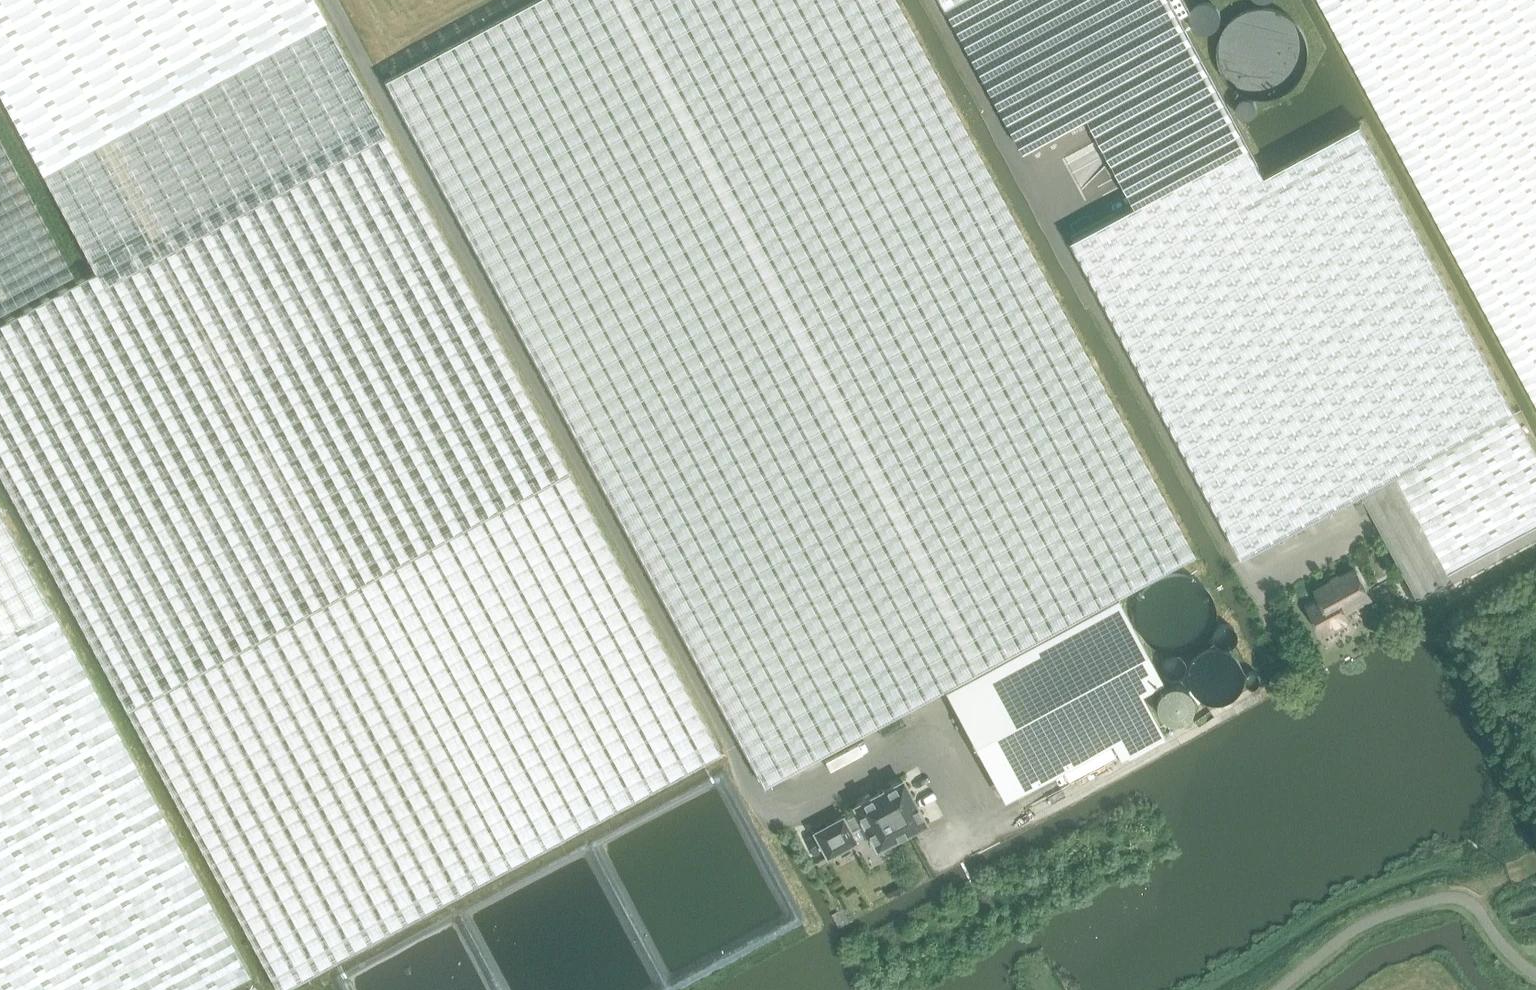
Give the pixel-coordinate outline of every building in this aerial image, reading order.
[(95,272),(0,323),(0,475),(278,989),(718,756),(314,0),(0,0),(0,95),(95,272)] [(386,82),(487,272),(762,789),(906,712),(942,693),(946,691),(992,777),(1005,771),(1016,793),(1111,742),(1119,757),(1162,733),(1141,695),(1163,682),(1118,599),(1192,559),(1039,272),(894,0),(539,0),(528,6),(386,82)] [(1025,150),(1089,116),(1137,205),(1073,240),(1243,556),(1514,410),(1362,123),(1265,175),(1172,0),(943,0),(1025,150)] [(1466,272),(1535,400),(1535,0),(1319,0),(1466,272)] [(74,276),(33,203),(0,140),(0,316),(74,276)] [(1363,498),(1418,597),(1452,578),(1454,581),(1535,537),(1535,454),(1516,416),(1363,498)] [(249,978),(0,516),(0,989),(226,989),(249,978)] [(1344,613),(1370,599),(1355,572),(1316,592),(1322,603),(1310,609),(1323,635),(1349,622),(1344,613)] [(1192,702),(1192,698),(1192,697),(1191,694),(1189,691),(1187,689),(1184,687),(1182,685),(1178,684),(1175,683),(1172,683),(1169,684),(1166,685),(1163,686),(1160,688),(1158,691),(1156,694),(1155,697),(1154,700),(1154,703),(1155,706),(1156,710),(1157,712),(1159,715),(1162,717),(1165,719),(1168,720),(1171,720),(1174,721),(1177,720),(1180,719),(1183,718),(1186,716),(1188,714),(1190,711),(1191,708),(1192,705),(1192,702)] [(927,823),(903,778),(851,805),(855,813),(845,818),(844,815),(812,832),(826,858),(858,841),(852,831),(863,825),(876,850),(927,823)]
